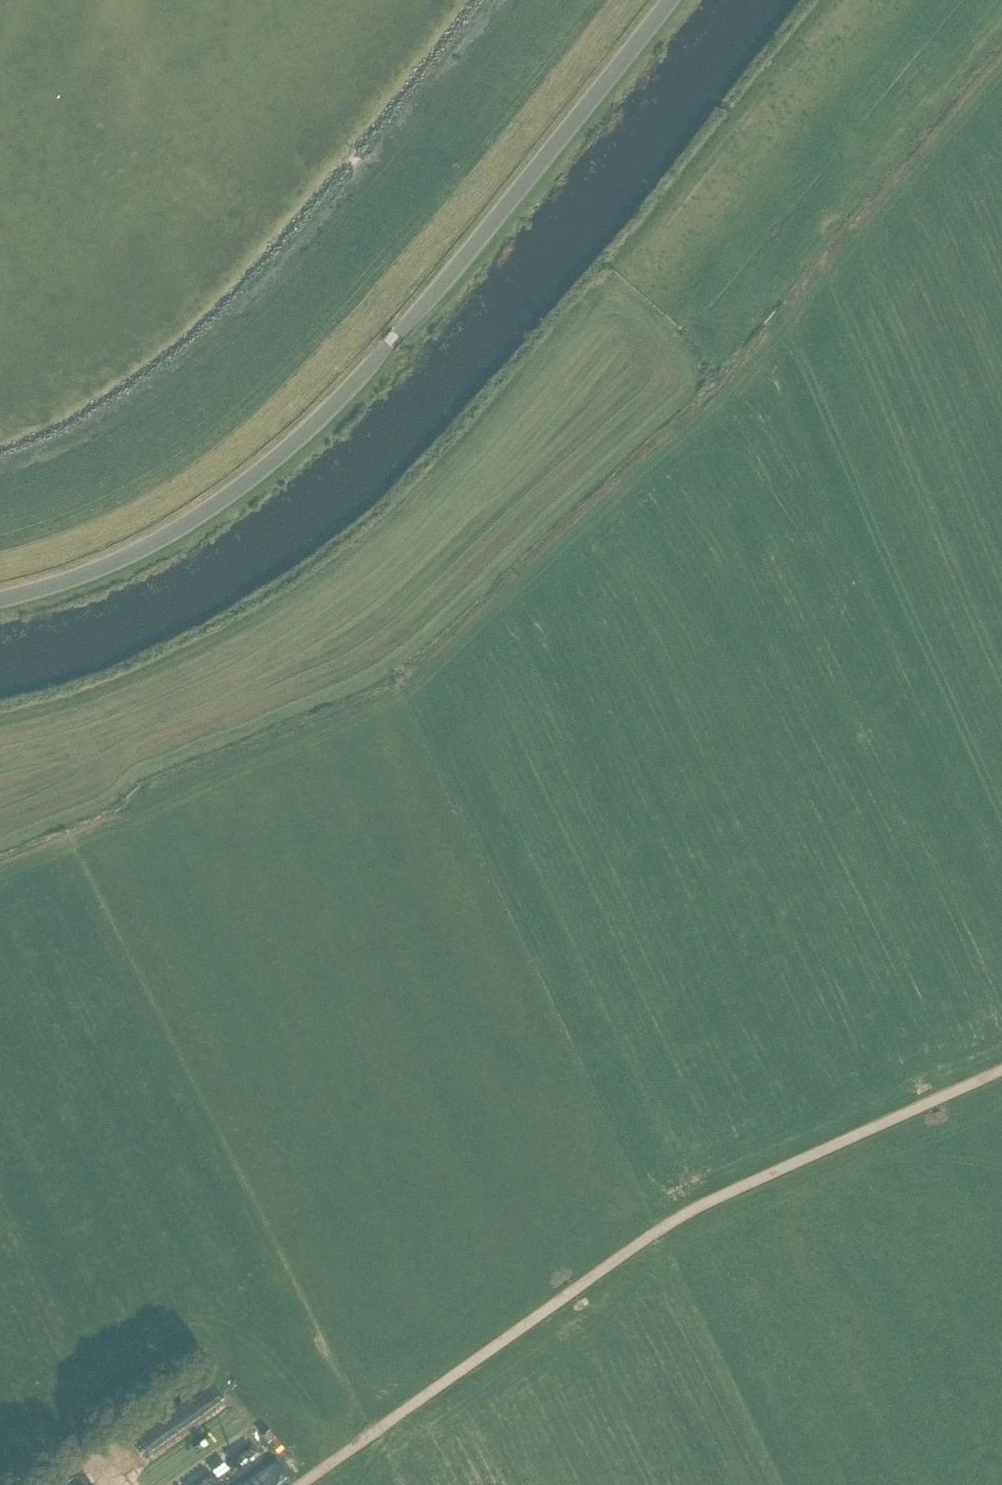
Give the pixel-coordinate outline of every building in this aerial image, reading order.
[(266,1468),(242,1484),(279,1484),(266,1468)]
